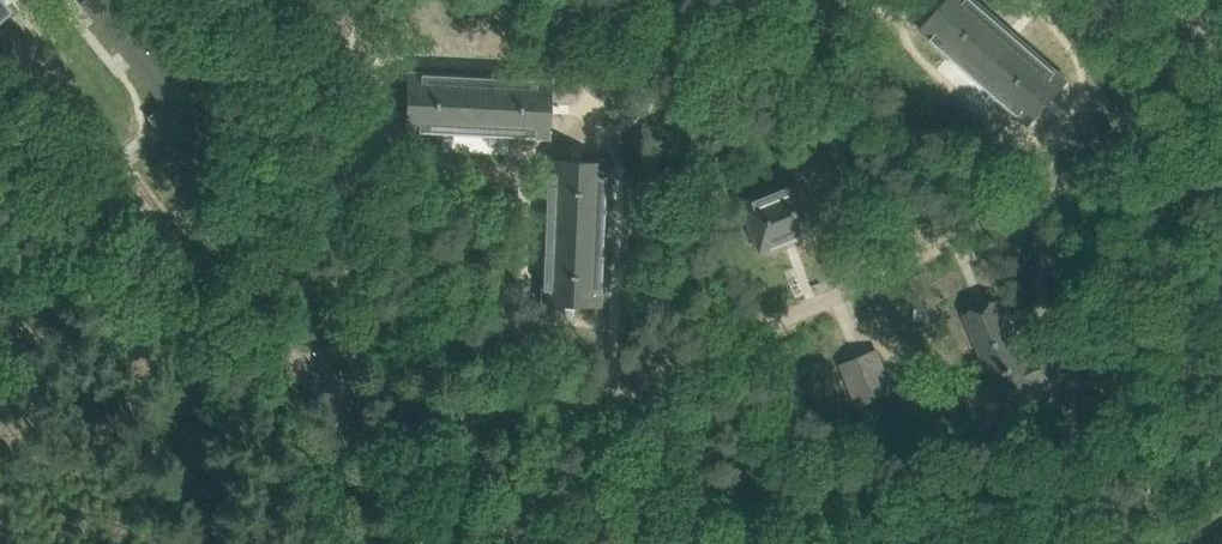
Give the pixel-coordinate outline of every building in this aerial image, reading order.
[(1012,107),(1030,123),(1068,80),(977,0),(947,0),(921,29),(1012,107)] [(433,40),(433,56),(454,56),(455,41),(433,40)] [(405,130),(429,131),(548,136),(550,78),(407,72),(405,130)] [(548,158),(543,278),(542,302),(600,305),(607,160),(548,158)] [(740,203),(750,228),(759,250),(817,227),(798,179),(740,203)] [(965,312),(975,334),(1002,399),(1037,385),(1036,382),(1058,373),(1049,350),(1026,359),(1000,298),(965,312)] [(843,364),(852,386),(860,403),(893,389),(876,350),(843,364)] [(372,375),(385,376),(386,358),(373,357),(372,375)]
